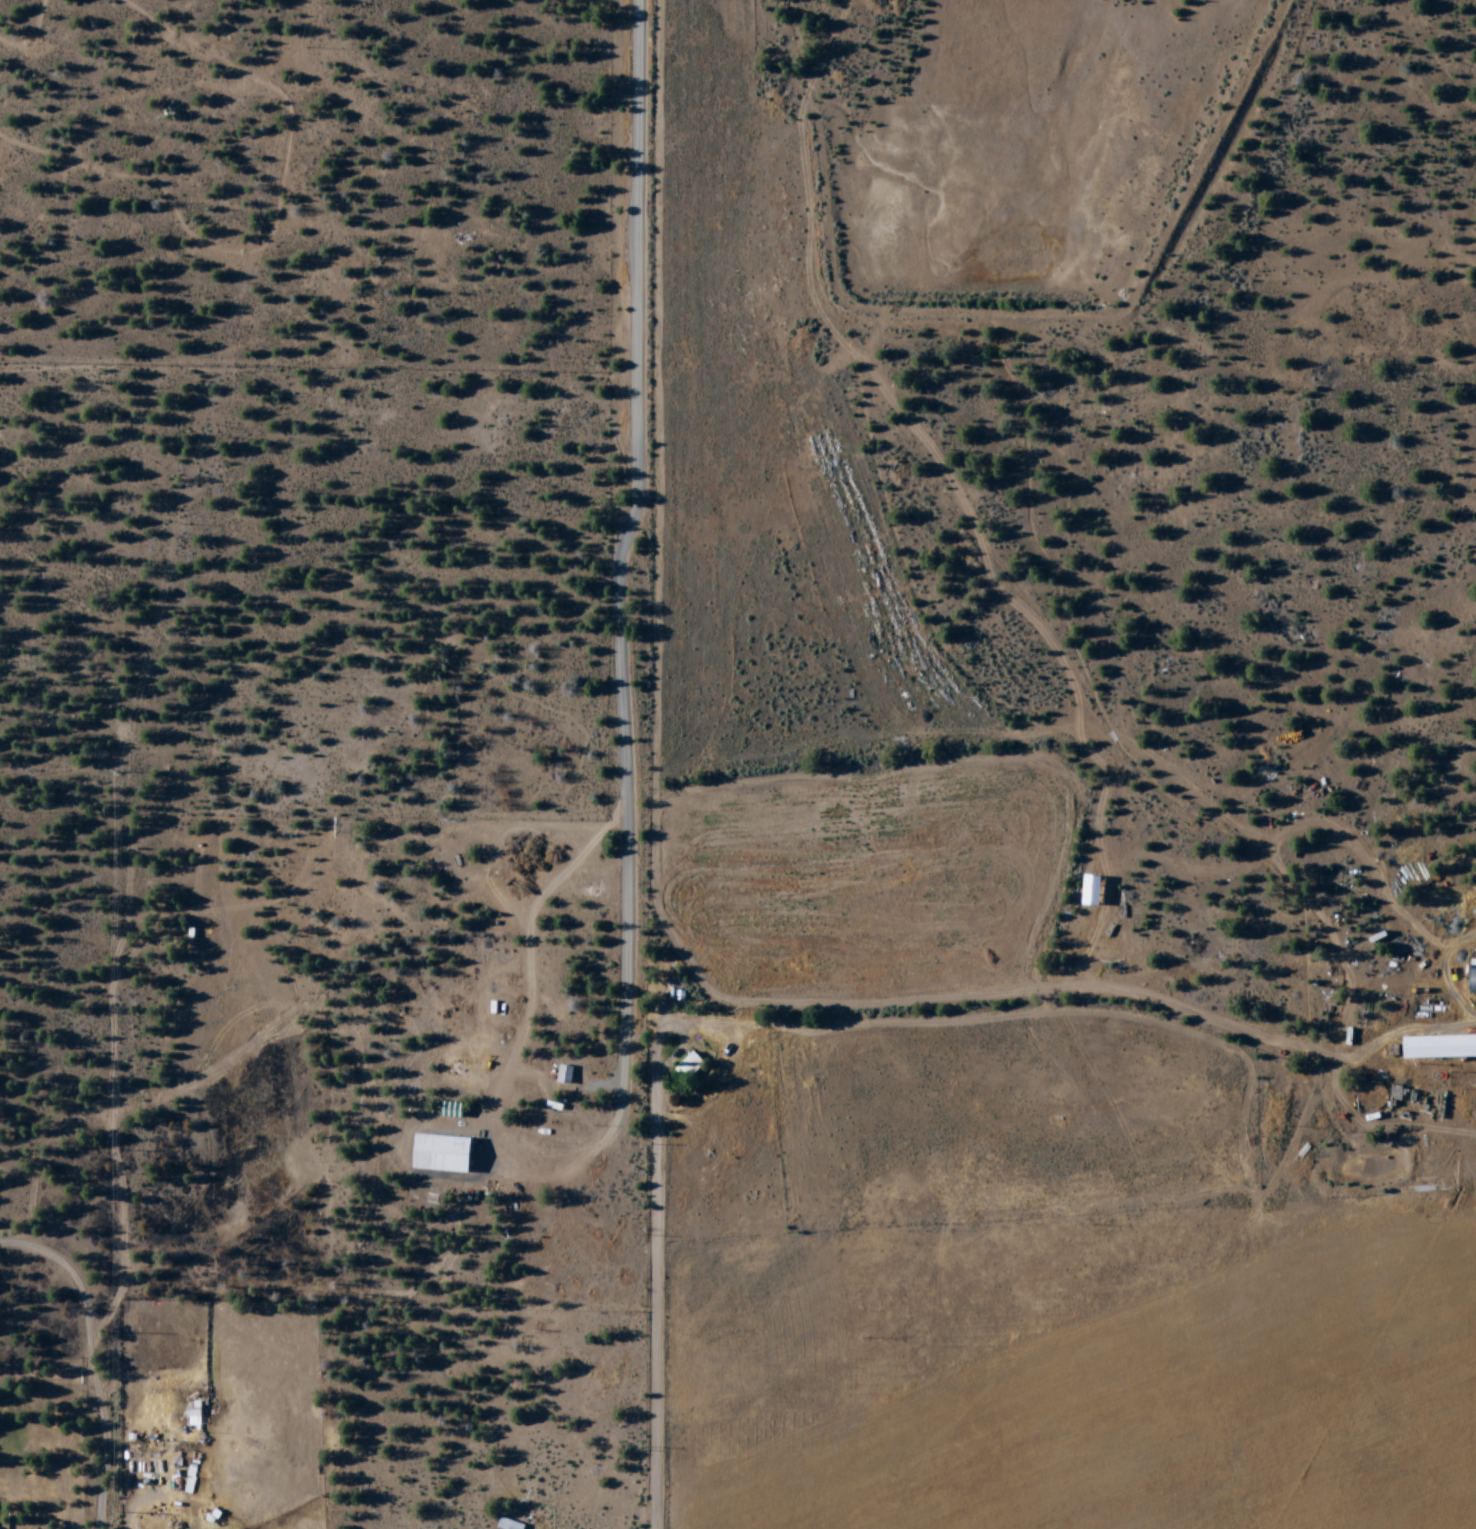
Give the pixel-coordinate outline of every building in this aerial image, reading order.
[(1105,905),(1106,876),(1089,875),(1088,905),(1105,905)] [(1406,1059),(1475,1057),(1475,1036),(1406,1037),(1406,1059)] [(676,1069),(688,1081),(708,1063),(697,1051),(676,1069)] [(573,1085),(575,1066),(560,1065),(558,1084),(573,1085)] [(475,1172),(476,1137),(421,1135),(420,1164),(417,1163),(417,1170),(475,1172)] [(527,1523),(501,1519),(499,1528),(526,1528),(527,1523)]
